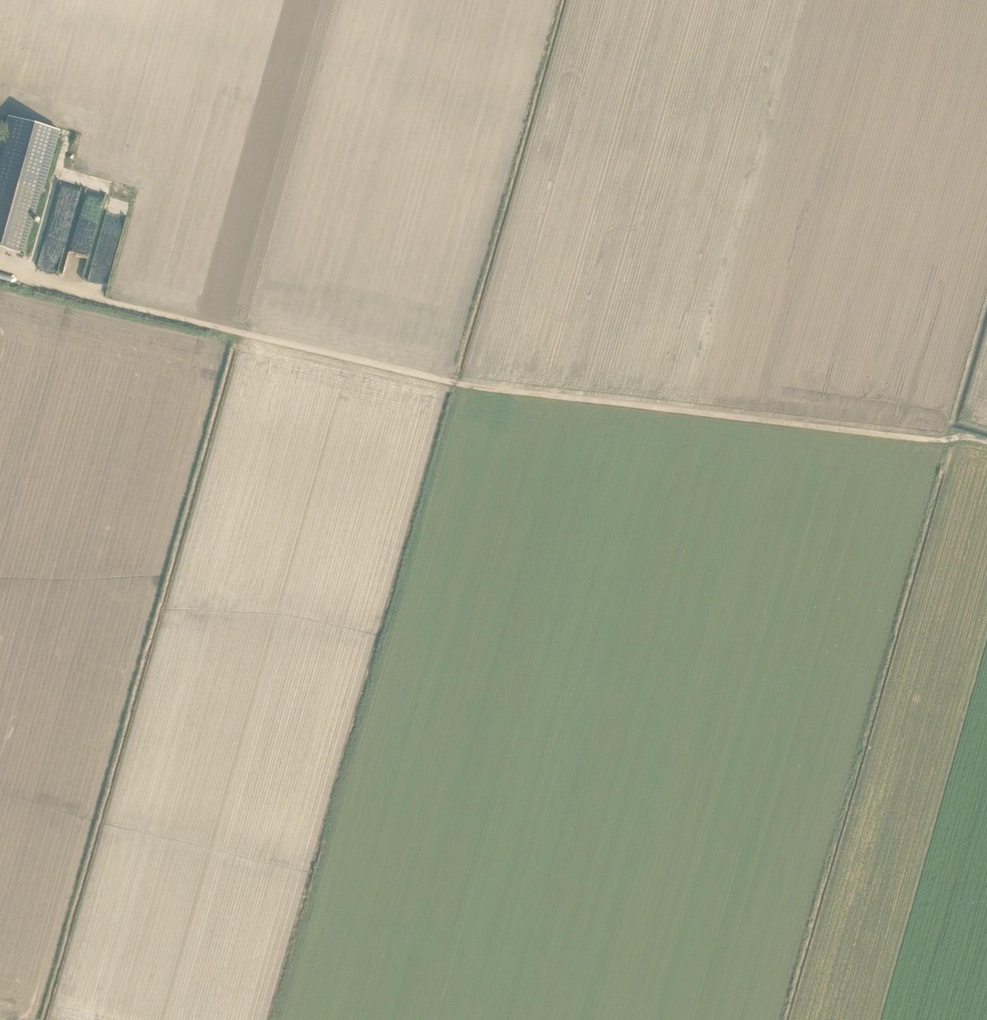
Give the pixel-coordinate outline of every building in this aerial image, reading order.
[(23,255),(58,129),(10,116),(0,151),(0,248),(23,255)]
